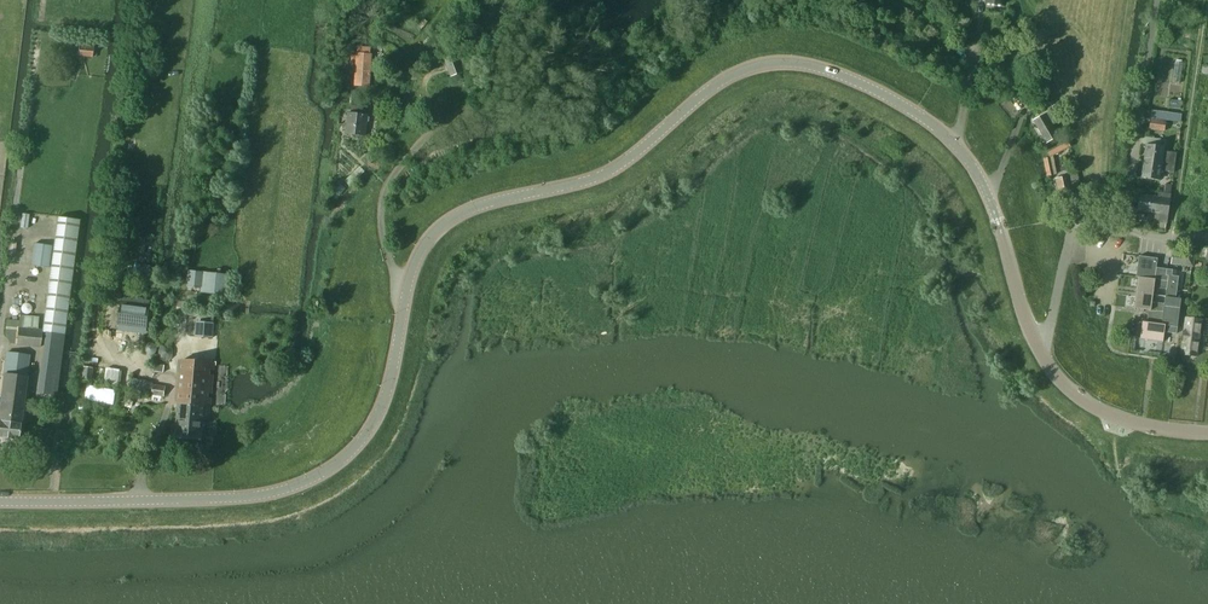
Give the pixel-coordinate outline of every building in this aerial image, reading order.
[(92,57),(94,47),(79,45),(78,55),(92,57)] [(371,54),(370,54),(370,48),(358,47),(358,53),(357,53),(356,56),(351,56),(351,63),(356,63),(354,86),(369,87),(371,54)] [(450,77),(463,72),(456,55),(444,59),(450,77)] [(1168,107),(1181,109),(1182,101),(1169,99),(1168,107)] [(1149,126),(1148,129),(1164,132),(1164,128),(1165,121),(1180,123),(1181,115),(1151,111),(1150,119),(1149,126)] [(365,136),(367,115),(348,113),(346,134),(365,136)] [(1045,114),(1033,121),(1046,143),(1058,136),(1045,114)] [(1049,158),(1043,159),(1047,176),(1056,174),(1053,157),(1070,147),(1067,142),(1047,154),(1049,158)] [(1146,145),(1144,160),(1173,165),(1175,165),(1176,153),(1162,151),(1163,147),(1146,145)] [(1144,160),(1142,177),(1159,180),(1160,171),(1172,173),(1174,173),(1175,165),(1173,165),(1144,160)] [(1059,198),(1077,195),(1080,194),(1079,184),(1077,171),(1067,174),(1067,176),(1055,178),(1059,198)] [(1139,195),(1137,211),(1154,213),(1155,214),(1155,213),(1159,214),(1158,223),(1157,231),(1164,231),(1165,224),(1170,195),(1172,185),(1165,184),(1163,194),(1157,193),(1156,198),(1139,195)] [(48,332),(40,393),(56,395),(64,334),(79,220),(57,217),(42,331),(45,332),(48,332)] [(34,243),(31,265),(48,268),(51,246),(34,243)] [(1206,268),(1206,272),(1207,273),(1207,248),(1199,247),(1197,259),(1202,260),(1201,267),(1206,268)] [(1171,257),(1170,263),(1171,263),(1191,266),(1193,266),(1194,254),(1193,254),(1182,253),(1172,251),(1171,257)] [(1138,276),(1134,307),(1148,309),(1146,323),(1142,322),(1140,339),(1162,342),(1164,332),(1177,334),(1181,298),(1176,298),(1179,276),(1172,275),(1173,270),(1156,268),(1157,259),(1139,256),(1138,263),(1140,264),(1139,271),(1146,271),(1145,277),(1138,276)] [(137,264),(135,276),(149,277),(151,265),(137,264)] [(202,272),(200,292),(206,293),(227,295),(229,275),(208,273),(202,272)] [(149,307),(121,303),(118,324),(146,327),(149,307)] [(6,319),(4,332),(10,345),(17,345),(40,347),(41,330),(37,329),(39,316),(19,315),(19,322),(6,319)] [(1185,318),(1180,355),(1196,357),(1201,320),(1185,318)] [(200,323),(199,338),(212,338),(213,323),(200,323)] [(160,346),(158,350),(158,356),(160,359),(164,361),(168,362),(171,358),(172,355),(172,351),(172,348),(169,345),(165,345),(162,345),(160,346)] [(19,439),(20,424),(26,377),(27,377),(29,355),(6,352),(0,398),(0,437),(19,439)] [(182,360),(180,381),(201,382),(202,361),(182,360)] [(180,381),(178,403),(210,406),(213,365),(216,365),(216,362),(202,361),(201,382),(180,381)] [(163,373),(164,366),(154,364),(153,371),(163,373)] [(83,367),(82,378),(92,379),(93,368),(83,367)] [(118,383),(120,370),(106,368),(104,381),(118,383)] [(130,378),(128,390),(144,393),(151,394),(164,396),(165,387),(152,385),(145,380),(130,378)] [(176,431),(175,447),(201,449),(202,433),(203,420),(209,421),(210,406),(178,403),(176,431)]
